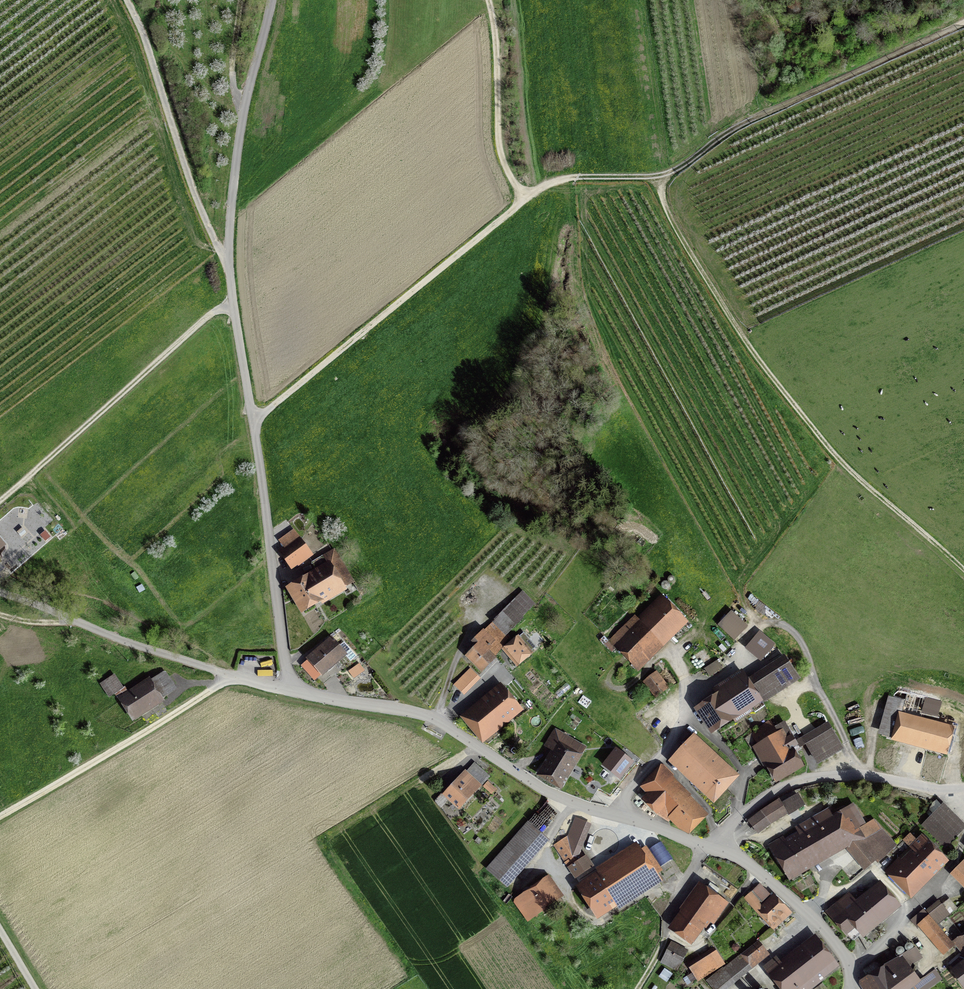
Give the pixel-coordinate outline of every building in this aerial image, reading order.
[(299,537),(281,551),(292,565),(310,551),(299,537)] [(291,589),(302,609),(351,580),(334,550),(313,563),(319,573),(291,589)] [(493,622),(505,635),(523,618),(521,616),(531,606),(521,594),(493,622)] [(682,621),(663,602),(651,613),(652,614),(642,624),(635,617),(611,640),(635,664),(668,631),(669,632),(682,621)] [(731,612),(718,626),(734,641),(747,627),(731,612)] [(470,658),(482,670),(493,658),(487,652),(491,648),(489,646),(490,645),(489,644),(492,641),(484,633),(475,641),(481,646),(479,648),(480,649),(470,658)] [(758,635),(747,647),(761,659),(772,646),(758,635)] [(506,650),(517,663),(535,647),(529,640),(526,643),(521,637),(506,650)] [(309,659),(322,674),(344,654),(350,661),(356,656),(344,642),(338,647),(331,639),(309,659)] [(700,709),(713,728),(749,704),(755,712),(764,706),(762,702),(798,678),(788,663),(752,687),(745,677),(714,697),(716,699),(700,709)] [(359,664),(349,671),(354,677),(364,670),(359,664)] [(161,674),(122,699),(133,717),(161,699),(175,688),(167,676),(164,678),(161,674)] [(648,682),(658,695),(668,687),(658,674),(648,682)] [(114,675),(101,684),(109,696),(115,693),(117,697),(125,692),(114,675)] [(465,720),(480,738),(518,706),(504,688),(465,720)] [(896,736),(945,750),(951,731),(934,726),(940,702),(898,690),(894,694),(893,697),(906,700),(896,736)] [(562,719),(579,730),(584,722),(567,711),(562,719)] [(758,744),(778,778),(801,765),(791,748),(796,745),(791,737),(783,742),(769,719),(745,738),(751,749),(758,744)] [(841,745),(831,729),(806,744),(816,760),(841,745)] [(555,730),(546,746),(556,752),(542,774),(559,784),(581,746),(555,730)] [(675,764),(714,801),(726,789),(724,787),(735,775),(693,736),(684,746),(688,750),(675,764)] [(619,778),(632,762),(616,749),(604,765),(619,778)] [(661,765),(655,771),(659,775),(646,788),(650,792),(644,799),(659,813),(661,811),(669,820),(673,816),(688,830),(701,816),(665,780),(671,773),(663,765),(661,765)] [(465,772),(444,794),(459,808),(484,780),(474,770),(469,775),(465,772)] [(488,784),(484,789),(492,797),(496,792),(488,784)] [(798,795),(783,804),(788,813),(803,803),(798,795)] [(760,812),(749,821),(758,832),(769,824),(786,813),(778,801),(760,812)] [(790,872),(845,840),(850,847),(847,849),(864,869),(876,859),(878,862),(895,846),(879,830),(872,821),(864,825),(860,820),(853,808),(851,810),(849,806),(832,817),(829,811),(798,828),(804,838),(800,840),(798,836),(793,839),(795,843),(787,847),(783,838),(771,844),(777,854),(779,853),(790,872)] [(922,826),(944,848),(963,828),(942,806),(922,826)] [(576,818),(568,836),(555,845),(575,875),(591,865),(585,856),(583,858),(578,851),(590,824),(576,818)] [(528,822),(486,869),(503,883),(545,836),(528,822)] [(904,866),(898,860),(886,871),(908,893),(942,858),(928,844),(929,842),(923,836),(912,846),(915,849),(910,854),(913,857),(904,866)] [(661,871),(645,847),(583,888),(598,911),(639,885),(643,890),(651,885),(648,879),(661,871)] [(951,874),(963,886),(963,861),(951,874)] [(543,881),(516,900),(530,920),(542,911),(540,909),(555,898),(543,881)] [(848,894),(828,911),(853,941),(898,903),(894,899),(895,898),(891,893),(890,894),(882,884),(858,904),(851,895),(849,897),(848,894)] [(727,903),(704,887),(674,928),(690,939),(706,916),(714,922),(727,903)] [(775,927),(789,914),(775,899),(764,908),(751,892),(745,898),(758,914),(760,912),(775,927)] [(940,901),(926,912),(928,915),(930,914),(937,924),(954,910),(948,902),(943,906),(940,901)] [(920,926),(943,952),(953,944),(923,910),(911,920),(918,928),(920,926)] [(954,943),(963,955),(951,964),(955,969),(953,971),(963,985),(963,935),(954,943)] [(708,981),(714,988),(725,988),(734,982),(733,980),(739,975),(740,976),(751,967),(749,964),(766,951),(758,941),(708,981)] [(671,942),(666,953),(680,960),(685,949),(671,942)] [(820,981),(818,979),(834,966),(816,942),(773,975),(783,988),(809,988),(820,981)] [(689,977),(692,981),(698,977),(699,979),(724,963),(714,947),(689,963),(695,973),(689,977)] [(666,953),(662,961),(676,969),(680,960),(666,953)] [(919,980),(901,956),(866,977),(873,988),(907,988),(919,980)]
